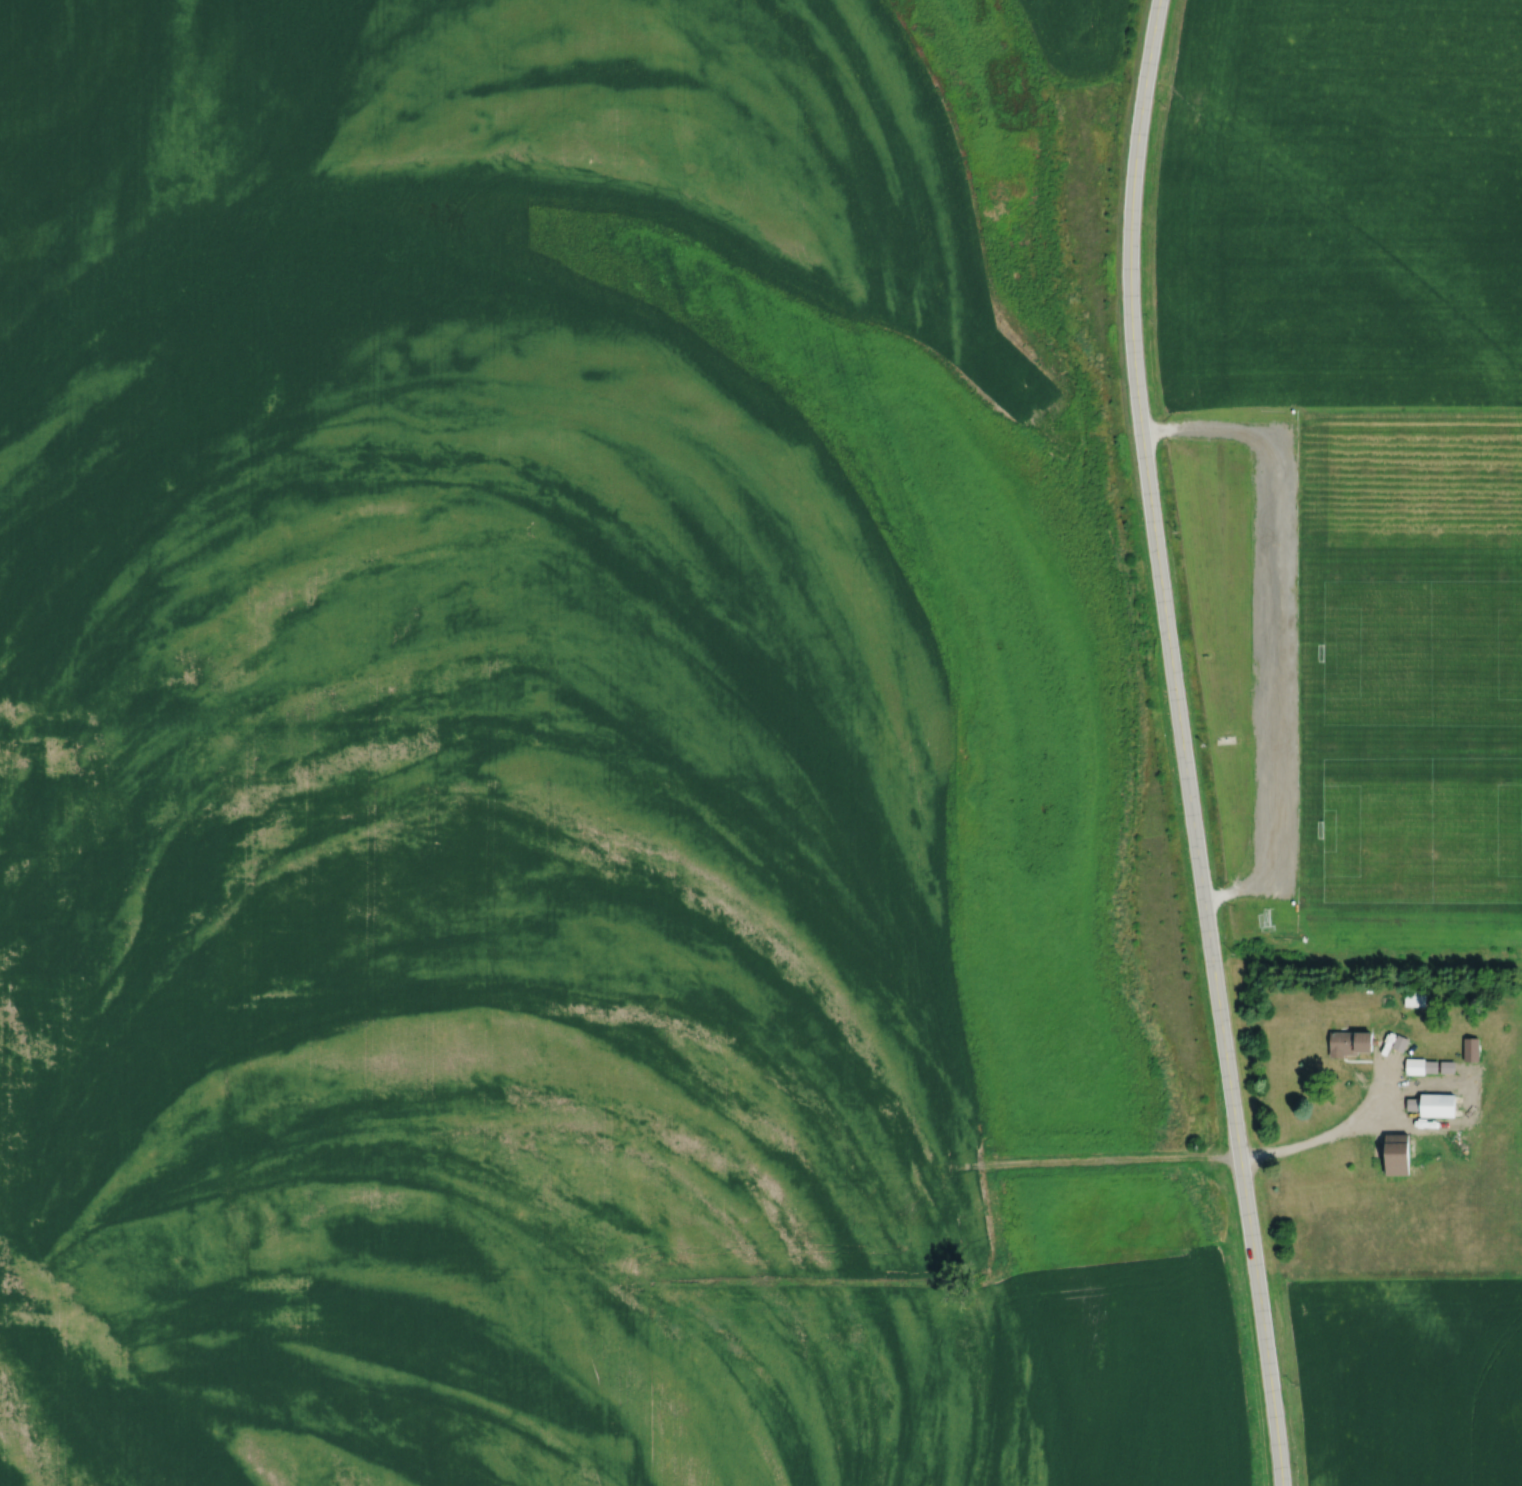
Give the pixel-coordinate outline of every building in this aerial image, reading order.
[(1404,991),(1404,1004),(1424,1005),(1424,993),(1417,993),(1418,991),(1404,991)] [(1380,994),(1380,1004),(1392,1004),(1392,994),(1380,994)] [(1329,1030),(1328,1055),(1343,1056),(1343,1053),(1357,1053),(1357,1049),(1371,1049),(1371,1043),(1375,1043),(1375,1038),(1371,1038),(1371,1029),(1353,1029),(1353,1030),(1329,1030)] [(1397,1033),(1391,1046),(1402,1051),(1407,1038),(1397,1033)] [(1463,1036),(1463,1060),(1478,1060),(1478,1036),(1463,1036)] [(1405,1057),(1405,1073),(1424,1073),(1424,1071),(1424,1059),(1424,1057),(1405,1057)] [(1424,1059),(1437,1059),(1437,1072),(1424,1071),(1424,1059)] [(1440,1060),(1440,1072),(1454,1072),(1454,1060),(1440,1060)] [(1420,1092),(1420,1097),(1420,1108),(1420,1115),(1454,1115),(1454,1093),(1420,1092)] [(1420,1097),(1407,1096),(1406,1108),(1420,1108),(1420,1097)] [(1384,1133),(1384,1174),(1408,1174),(1408,1133),(1384,1133)]
